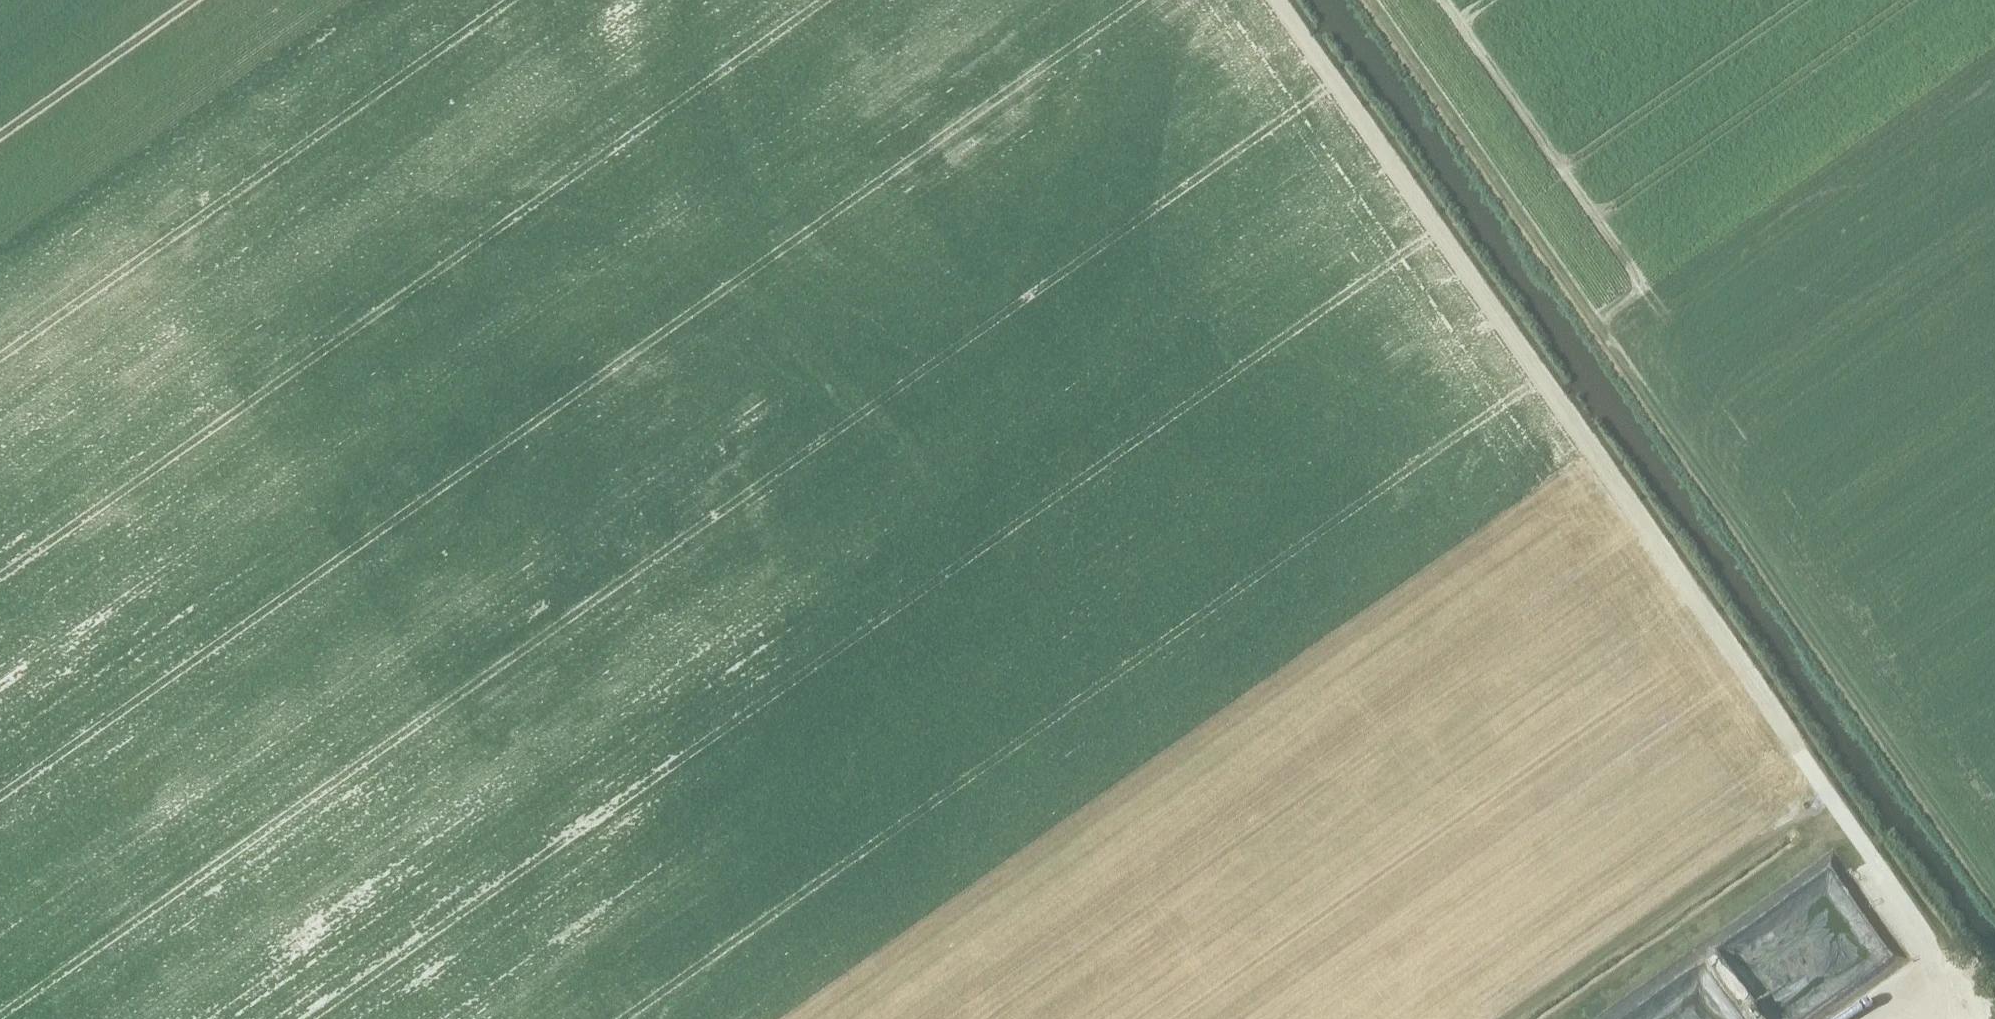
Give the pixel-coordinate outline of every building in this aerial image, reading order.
[(1902,962),(1893,947),(1827,987),(1823,981),(1783,1004),(1771,985),(1749,998),(1761,1018),(1806,1018),(1902,962)] [(1707,996),(1691,1004),(1698,1018),(1718,1018),(1707,996)]
